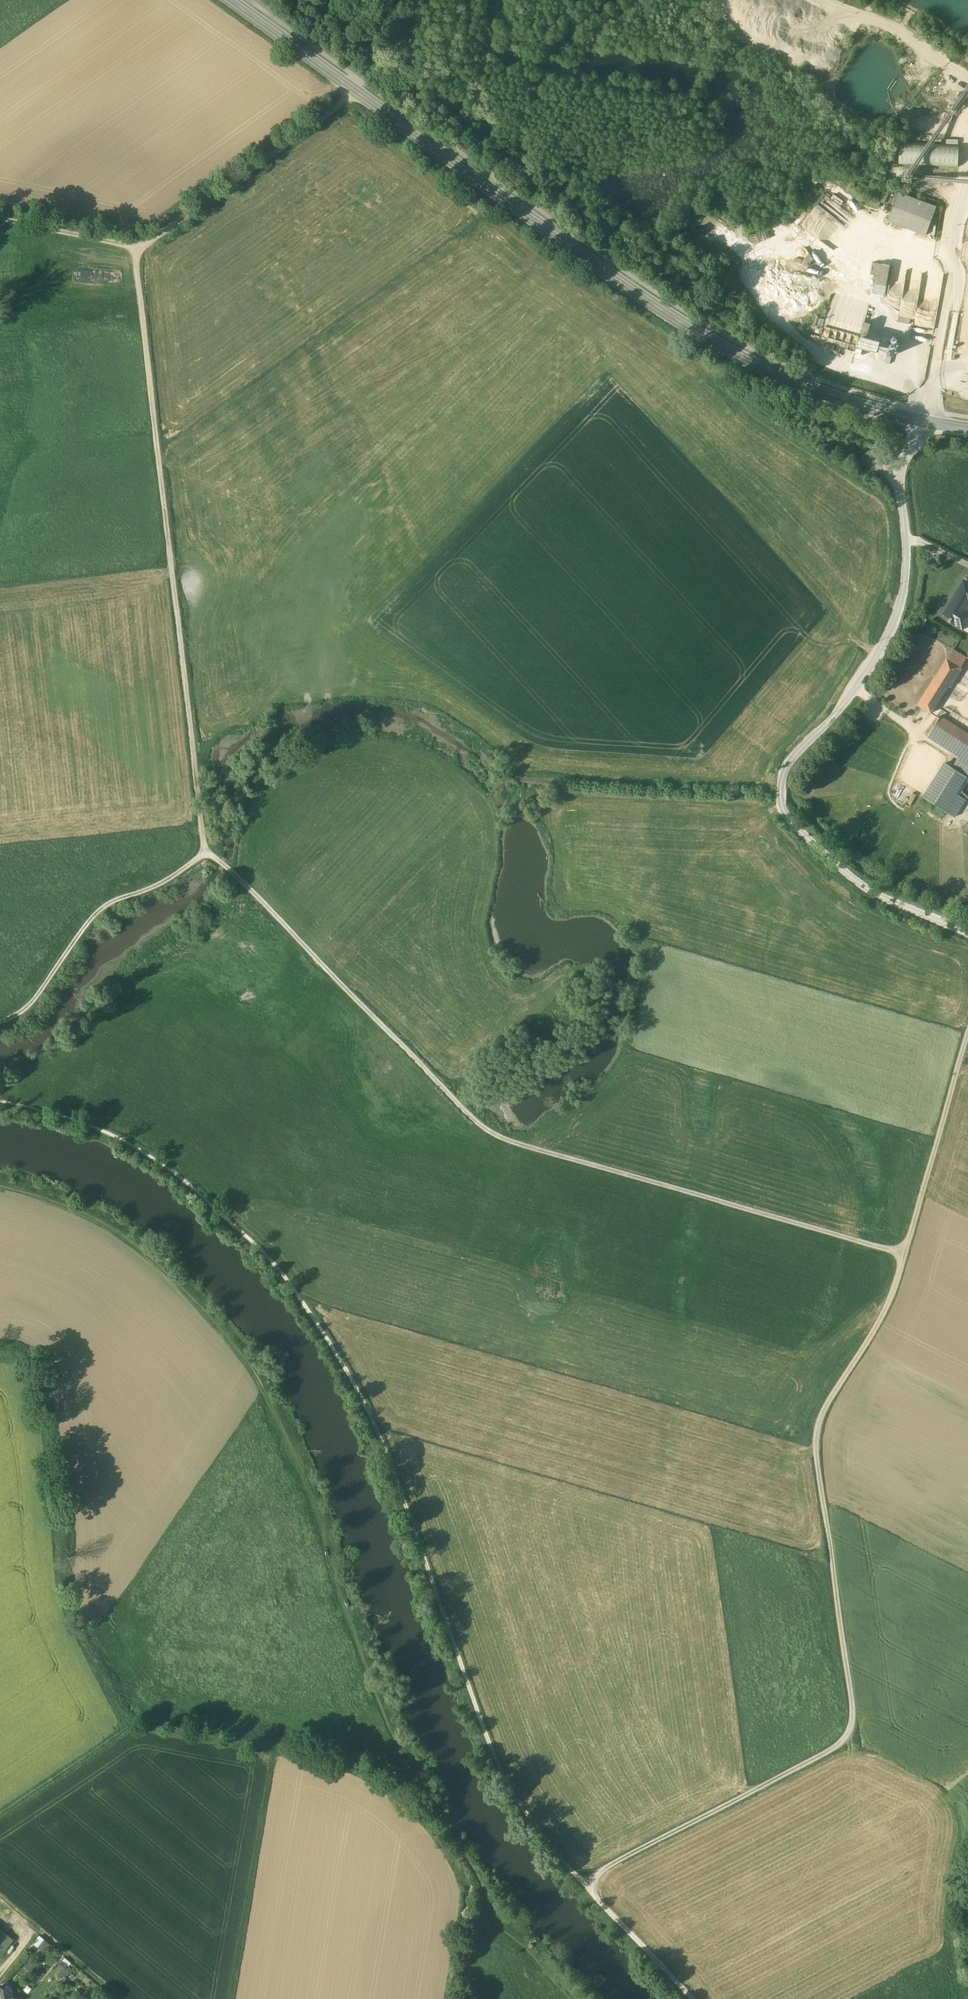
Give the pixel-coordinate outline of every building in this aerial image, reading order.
[(959,145),(900,142),(899,164),(958,167),(959,145)] [(937,207),(899,192),(888,221),(926,235),(937,207)] [(890,266),(878,263),(874,284),(875,284),(887,286),(890,266)] [(887,286),(875,284),(873,293),(885,296),(887,286)] [(865,322),(861,336),(867,338),(871,324),(865,322)] [(861,338),(821,327),(819,333),(823,334),(828,335),(859,344),(861,338)] [(867,338),(861,336),(861,338),(859,344),(859,347),(865,349),(868,338),(867,338)] [(880,342),(868,338),(865,349),(877,352),(880,342)] [(865,349),(857,347),(856,353),(864,355),(865,349)] [(956,621),(957,622),(963,611),(961,609),(967,597),(967,579),(964,576),(944,608),(953,613),(950,618),(956,621)] [(957,622),(956,621),(954,624),(963,629),(967,620),(967,611),(964,609),(963,611),(957,622)] [(953,649),(931,684),(944,692),(966,657),(953,649)] [(931,684),(918,705),(931,713),(944,692),(931,684)] [(940,716),(928,735),(959,755),(967,761),(967,734),(940,716)] [(937,795),(953,804),(967,775),(967,761),(959,755),(937,795)] [(3,1952),(13,1940),(0,1929),(0,1949),(3,1952)] [(42,1950),(49,1942),(39,1934),(32,1942),(42,1950)] [(53,1969),(61,1978),(73,1967),(65,1958),(53,1969)] [(16,1997),(13,1995),(10,1995),(9,1997),(0,1989),(0,1998),(16,1998),(16,1997)]
